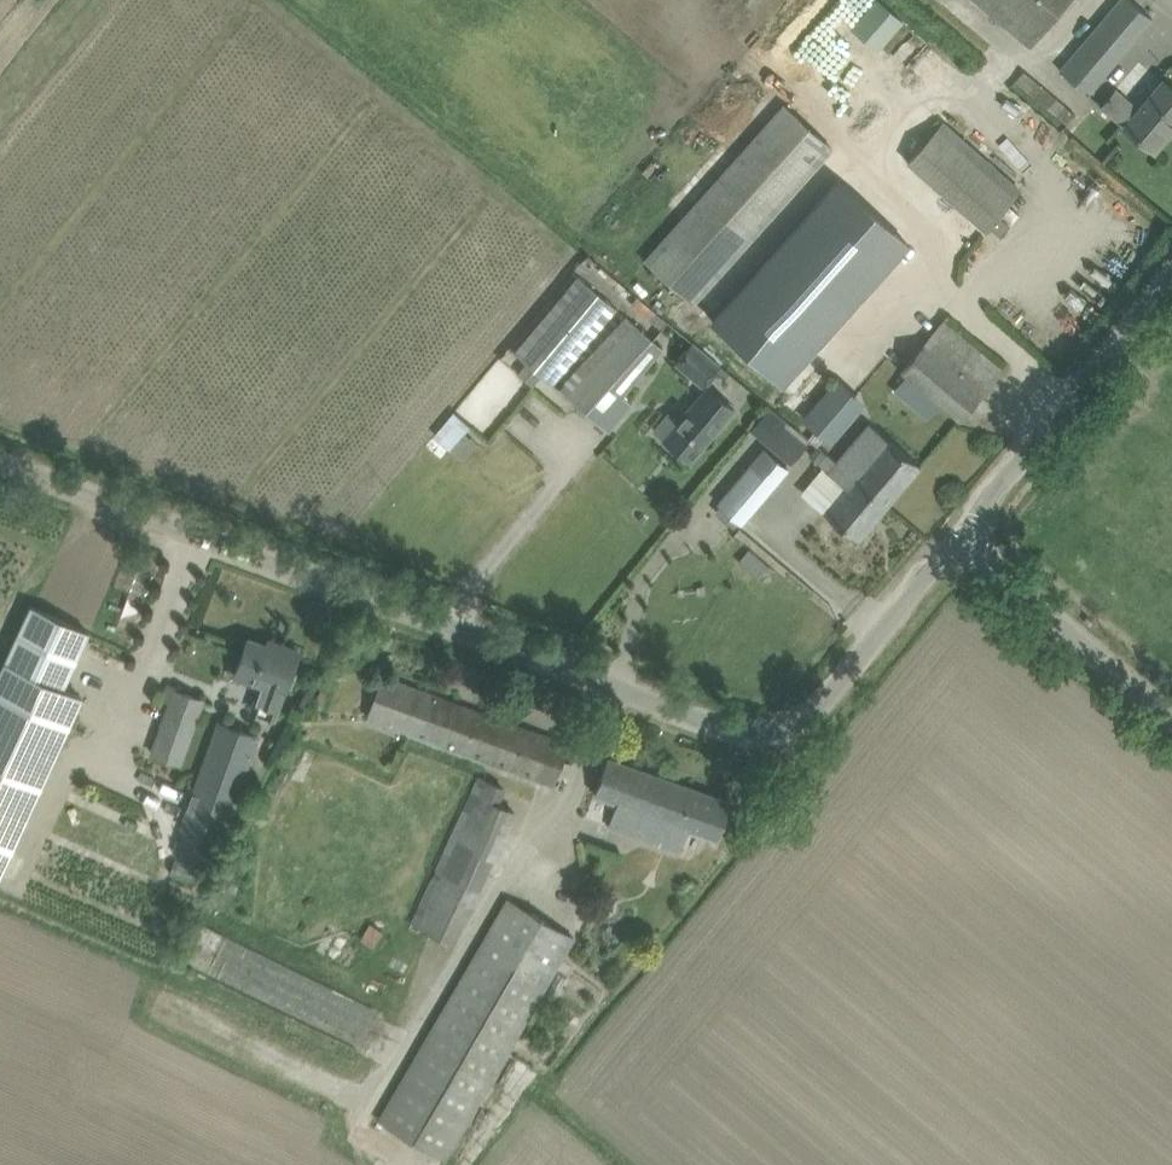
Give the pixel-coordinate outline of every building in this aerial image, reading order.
[(1030,45),(1068,0),(977,0),(1030,45)] [(1060,70),(1088,93),(1152,17),(1133,0),(1119,0),(1060,70)] [(1124,124),(1150,146),(1171,121),(1171,86),(1163,78),(1139,108),(1116,88),(1102,105),(1125,124),(1124,124)] [(833,148),(783,103),(642,259),(692,304),(833,148)] [(942,119),(905,161),(984,231),(989,225),(1000,235),(1010,224),(999,215),(1000,214),(1011,223),(1019,214),(1008,204),(1021,189),(942,119)] [(838,180),(712,320),(782,382),(907,242),(838,180)] [(552,384),(616,308),(577,276),(514,352),(552,384)] [(622,393),(663,349),(624,314),(563,381),(564,382),(559,388),(607,432),(633,403),(622,393)] [(960,419),(1002,368),(944,319),(902,370),(960,419)] [(691,340),(675,358),(699,380),(715,362),(691,340)] [(501,356),(457,404),(482,426),(525,378),(501,356)] [(856,410),(848,404),(856,394),(836,378),(825,391),(813,405),(804,416),(831,440),(856,410)] [(725,420),(737,406),(709,382),(697,396),(678,420),(669,412),(654,429),(691,460),(725,420)] [(451,407),(431,429),(461,457),(476,441),(464,429),(469,424),(451,407)] [(853,438),(835,459),(888,504),(921,465),(885,435),(884,436),(867,422),(853,438)] [(766,444),(790,466),(808,446),(784,424),(766,444)] [(825,453),(816,446),(808,455),(817,463),(825,453)] [(789,468),(764,447),(718,502),(742,522),(789,468)] [(888,504),(835,459),(827,453),(818,463),(844,484),(824,508),(859,538),(888,504)] [(31,604),(0,672),(0,875),(83,696),(64,688),(90,631),(31,604)] [(248,637),(235,674),(265,685),(255,711),(274,718),(283,692),(284,692),(287,684),(291,685),(296,672),(292,670),(299,650),(283,644),(281,649),(248,637)] [(369,716),(554,783),(569,742),(384,675),(369,716)] [(181,764),(204,698),(173,687),(149,754),(181,764)] [(211,863),(218,839),(222,840),(259,735),(220,721),(182,826),(186,827),(177,852),(211,863)] [(617,801),(609,824),(681,850),(690,827),(718,837),(731,801),(648,770),(608,756),(594,793),(617,801)] [(413,921),(455,941),(516,809),(498,803),(505,787),(480,776),(413,921)] [(380,1120),(445,1160),(575,936),(508,898),(380,1120)] [(384,931),(370,923),(361,939),(375,947),(384,931)] [(361,1044),(378,1010),(313,978),(308,989),(316,993),(304,1016),(361,1044)]
